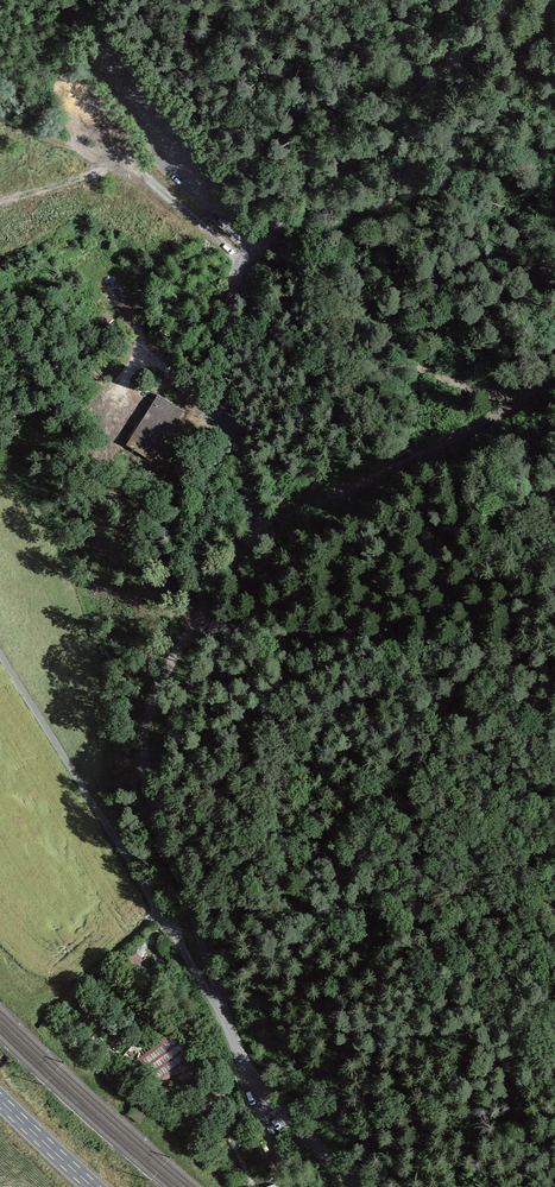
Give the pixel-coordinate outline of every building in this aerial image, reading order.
[(156,395),(133,442),(161,455),(183,408),(156,395)]
